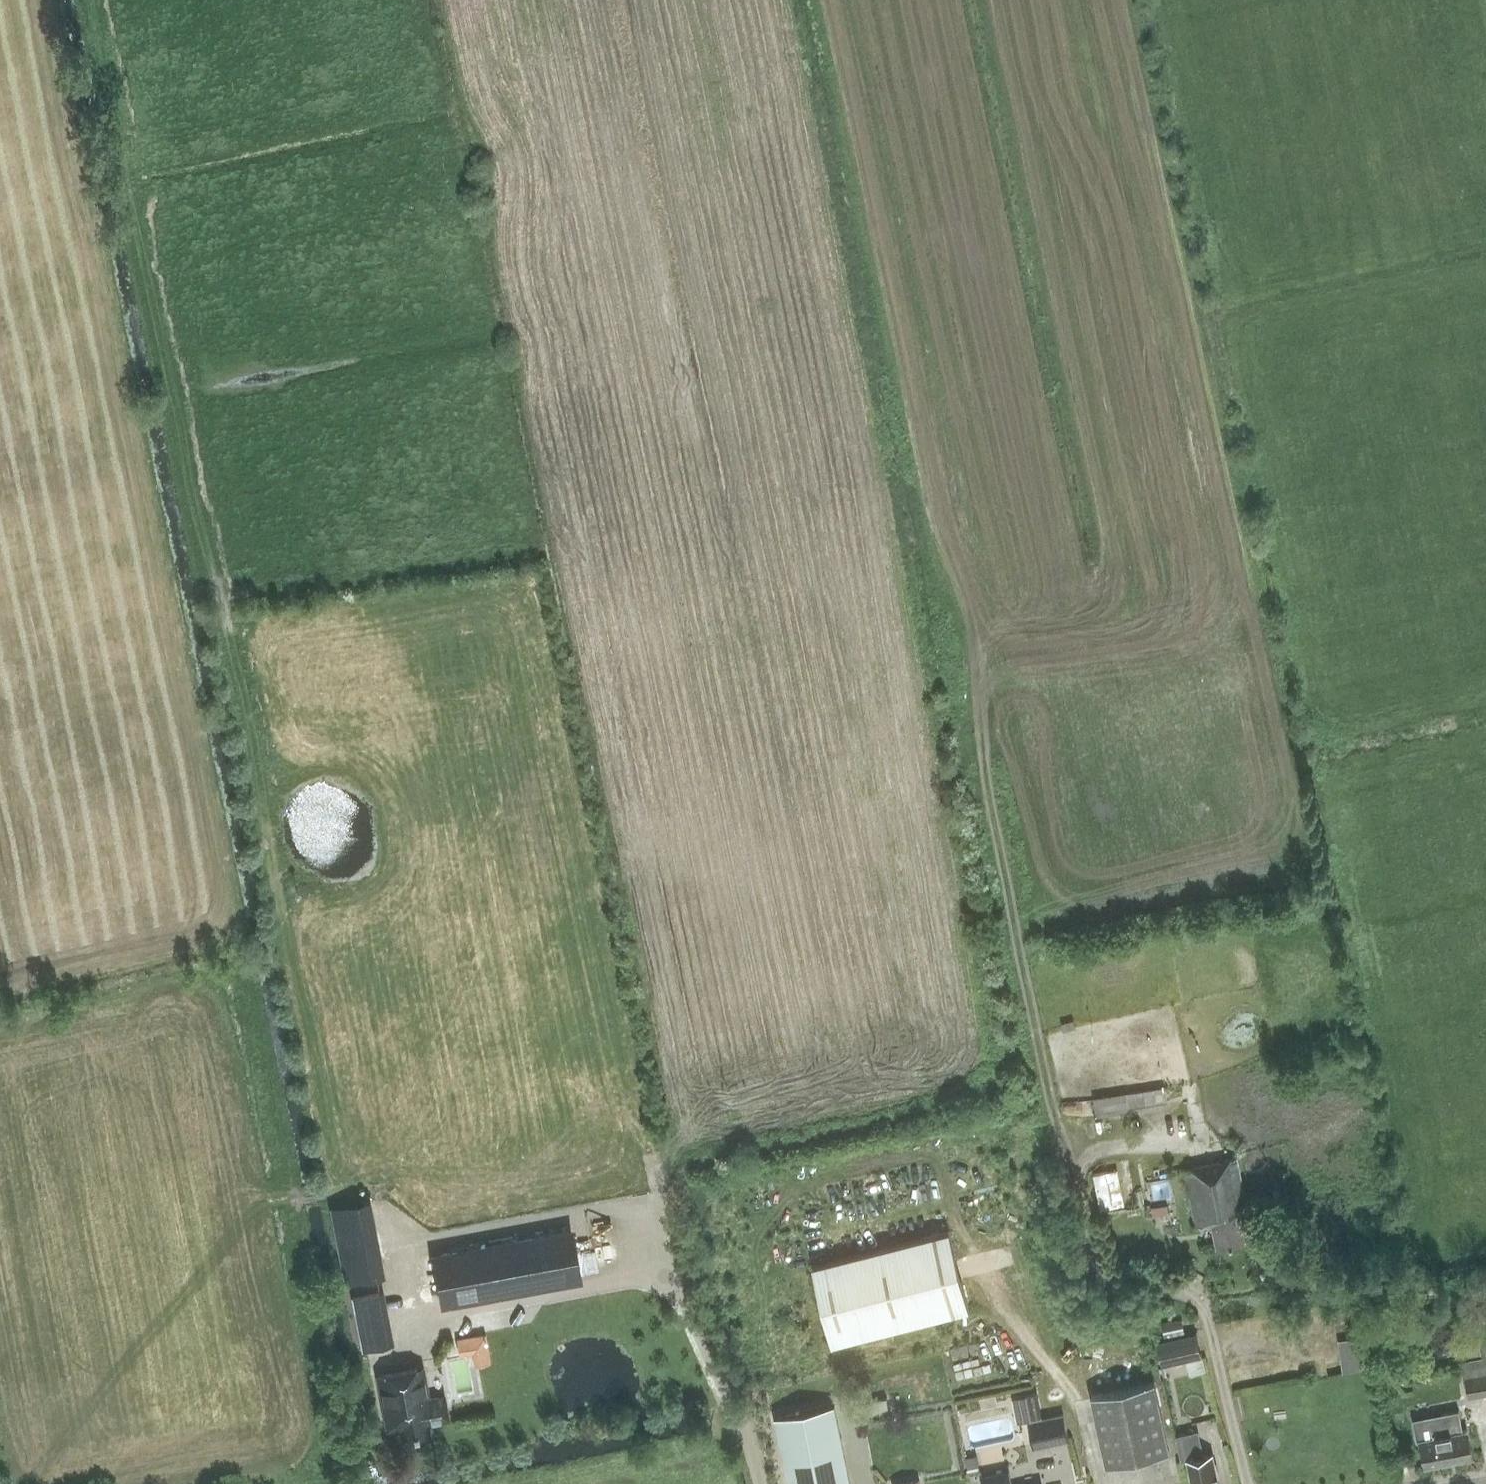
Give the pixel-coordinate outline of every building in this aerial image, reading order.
[(1094,1092),(1095,1109),(1169,1105),(1168,1087),(1094,1092)] [(1217,1247),(1252,1240),(1236,1159),(1185,1170),(1196,1228),(1212,1225),(1217,1247)] [(1106,1207),(1127,1202),(1118,1166),(1097,1171),(1106,1207)] [(382,1273),(372,1198),(331,1203),(341,1279),(382,1273)] [(1150,1202),(1150,1213),(1172,1212),(1171,1201),(1150,1202)] [(949,1230),(813,1265),(833,1344),(970,1309),(949,1230)] [(569,1232),(435,1257),(443,1303),(577,1278),(569,1232)] [(1485,1332),(1485,1306),(1476,1308),(1482,1333),(1485,1332)] [(1165,1339),(1185,1334),(1182,1320),(1162,1324),(1165,1339)] [(474,1364),(491,1362),(487,1331),(455,1335),(458,1354),(473,1352),(474,1364)] [(1196,1333),(1157,1342),(1163,1367),(1202,1358),(1196,1333)] [(1340,1337),(1345,1371),(1369,1367),(1364,1333),(1340,1337)] [(1480,1337),(1468,1339),(1471,1355),(1481,1354),(1482,1353),(1480,1337)] [(424,1421),(448,1417),(445,1397),(428,1400),(423,1373),(417,1369),(380,1376),(387,1415),(400,1413),(404,1437),(427,1433),(424,1421)] [(1465,1378),(1469,1397),(1485,1394),(1485,1374),(1465,1378)] [(1107,1465),(1170,1451),(1154,1382),(1091,1396),(1107,1465)] [(888,1408),(887,1398),(859,1403),(861,1413),(888,1408)] [(774,1417),(788,1483),(851,1483),(835,1404),(774,1417)] [(1459,1411),(1413,1420),(1417,1442),(1421,1442),(1425,1465),(1472,1456),(1467,1431),(1463,1432),(1459,1411)] [(1063,1414),(1028,1421),(1034,1448),(1069,1441),(1063,1414)] [(1195,1432),(1175,1436),(1181,1461),(1187,1459),(1193,1483),(1219,1483),(1212,1454),(1200,1456),(1195,1432)] [(1008,1472),(983,1477),(984,1483),(1011,1483),(1008,1472)]
